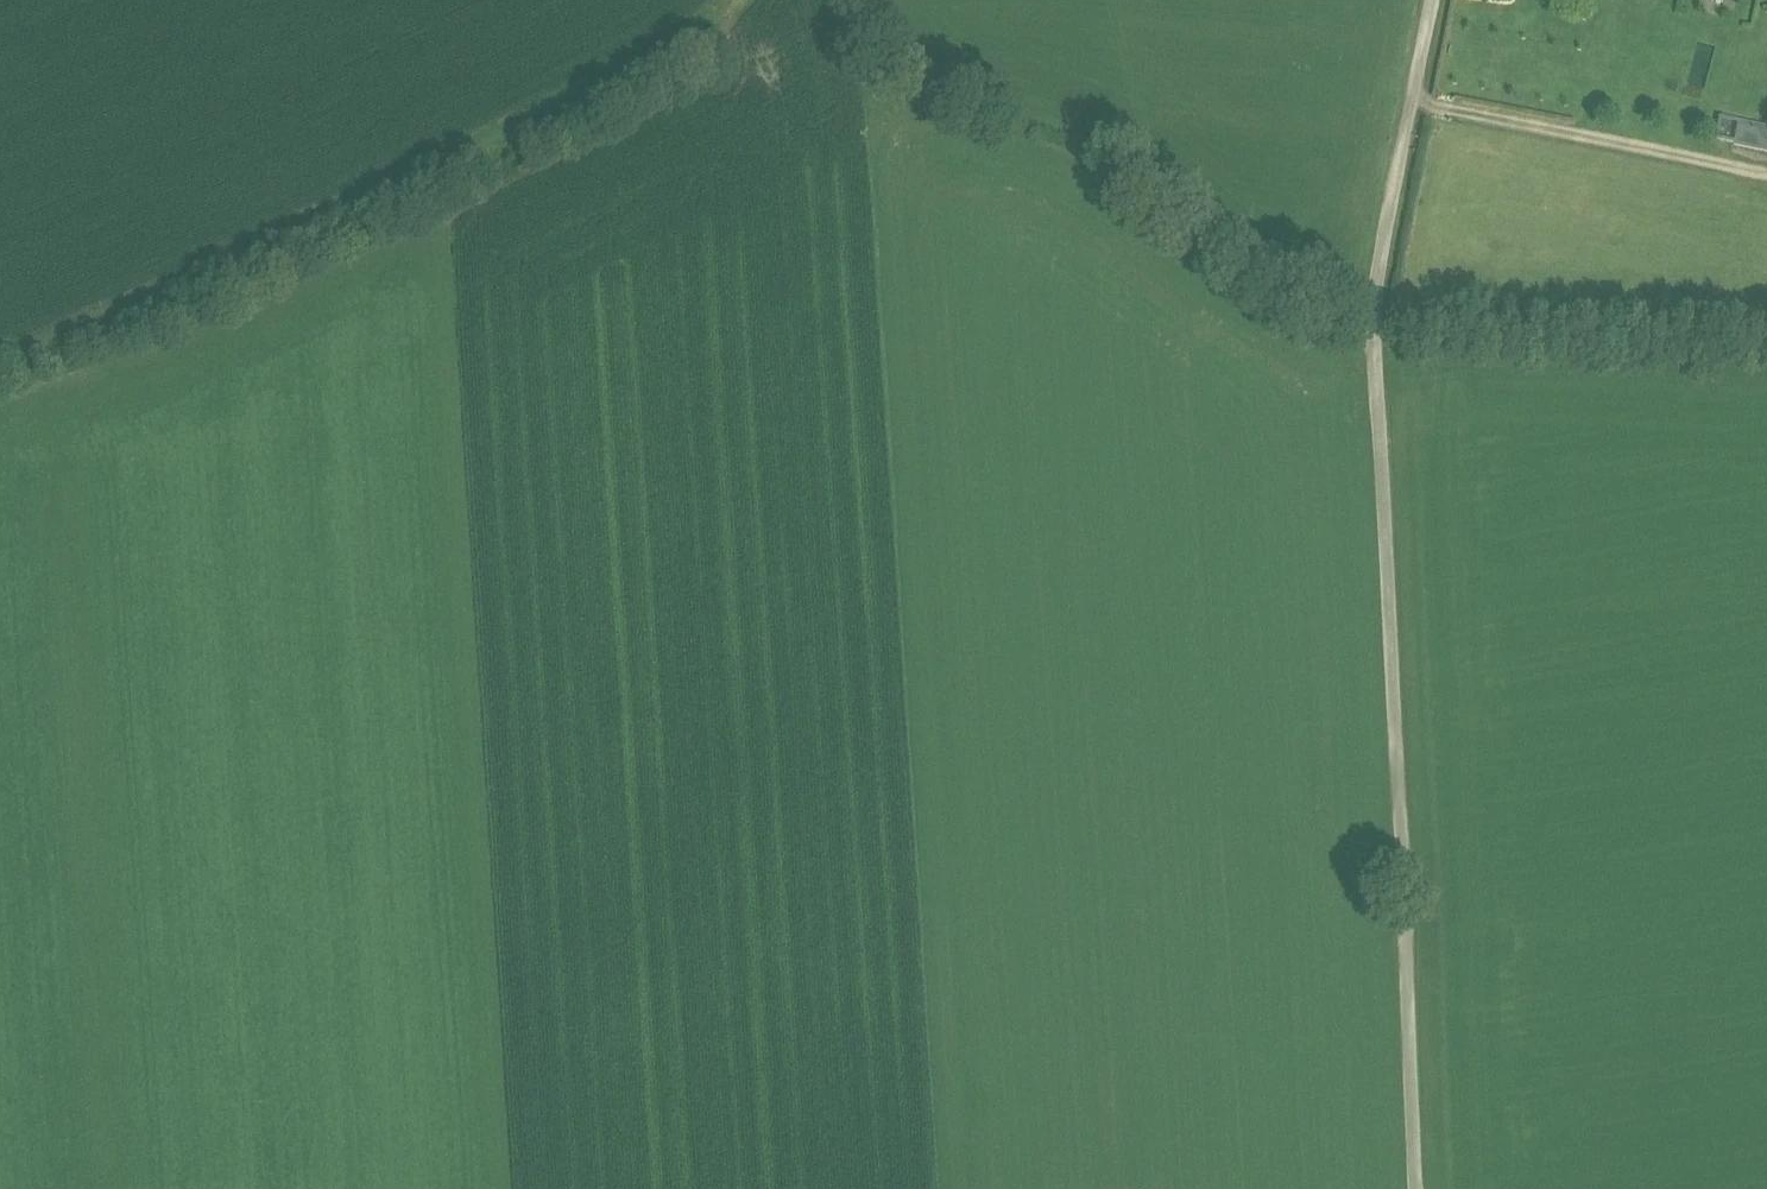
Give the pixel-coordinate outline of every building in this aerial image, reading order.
[(1734,144),(1766,151),(1766,127),(1739,121),(1734,144)]
